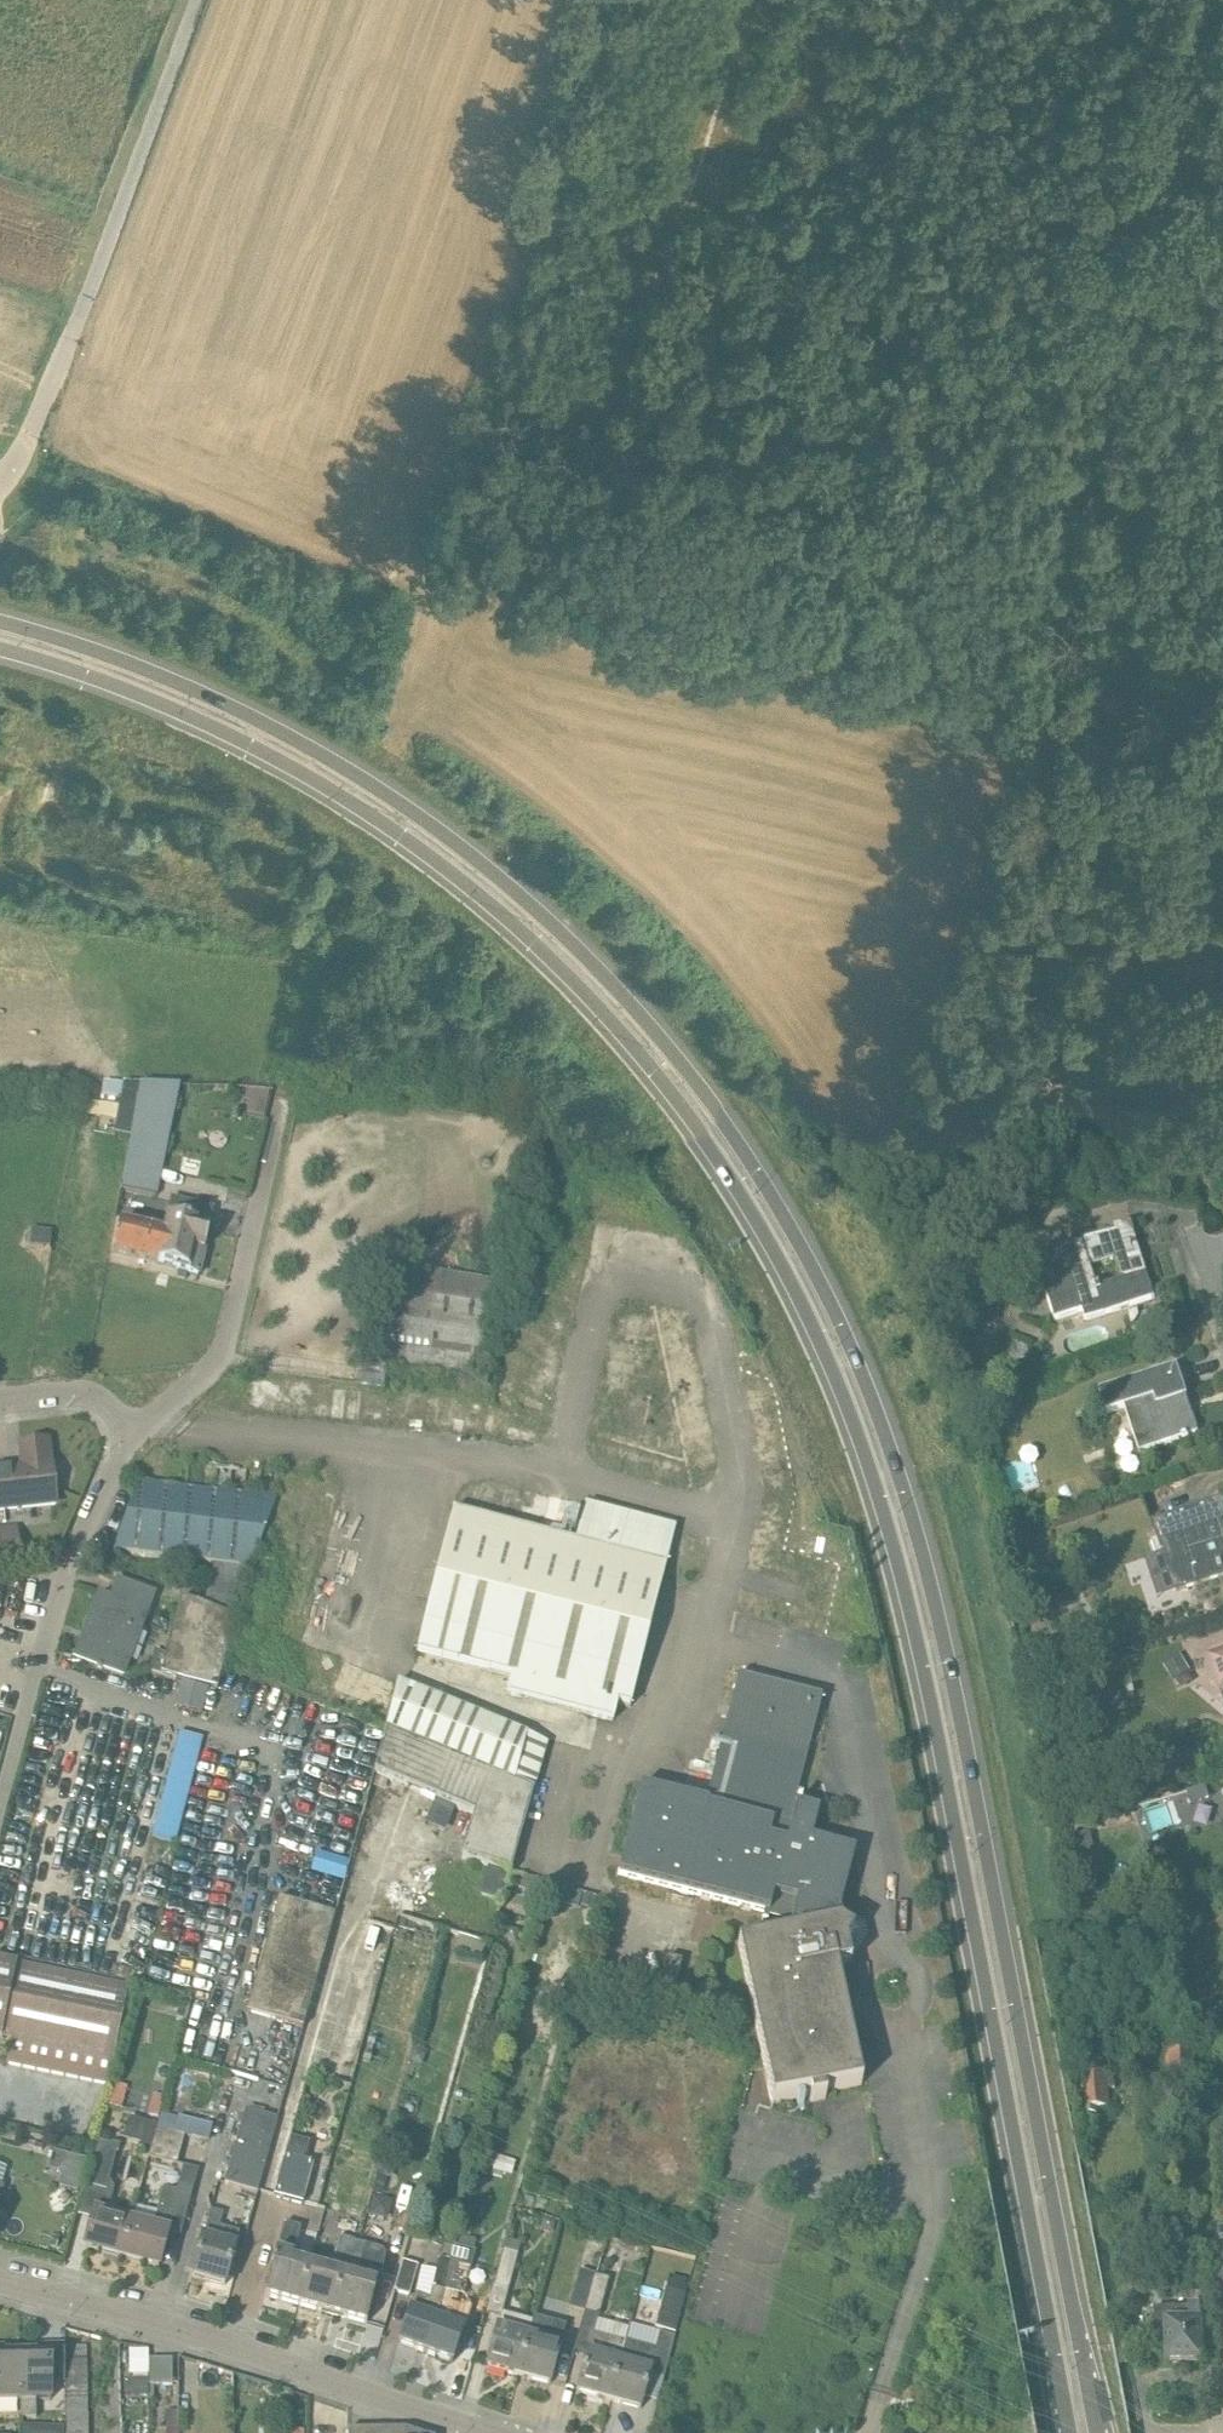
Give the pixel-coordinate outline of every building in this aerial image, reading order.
[(140,1098),(142,1087),(104,1086),(104,1097),(122,1098),(140,1098)] [(179,1088),(142,1087),(140,1098),(133,1135),(122,1190),(155,1197),(179,1088)] [(198,1275),(213,1209),(170,1199),(166,1219),(167,1220),(164,1233),(120,1223),(113,1252),(156,1262),(156,1263),(175,1267),(174,1270),(198,1275)] [(128,1207),(125,1221),(150,1226),(153,1212),(128,1207)] [(51,1246),(52,1230),(32,1228),(31,1244),(51,1246)] [(1119,1238),(1117,1233),(1083,1244),(1084,1245),(1036,1261),(1055,1321),(1083,1312),(1086,1321),(1155,1298),(1147,1273),(1135,1233),(1119,1238)] [(394,1296),(382,1365),(385,1367),(484,1381),(496,1309),(394,1296)] [(1198,1432),(1177,1368),(1099,1394),(1107,1416),(1120,1411),(1121,1414),(1127,1412),(1140,1451),(1198,1432)] [(55,1504),(51,1464),(49,1464),(47,1442),(21,1445),(23,1465),(0,1468),(0,1510),(55,1504)] [(156,1662),(153,1672),(221,1690),(241,1616),(252,1566),(278,1499),(143,1486),(118,1554),(214,1563),(203,1606),(185,1601),(168,1665),(156,1662)] [(1222,1503),(1202,1510),(1201,1508),(1175,1516),(1175,1518),(1152,1526),(1168,1574),(1158,1577),(1164,1595),(1222,1576),(1222,1503)] [(637,1706),(676,1564),(463,1505),(424,1647),(517,1672),(512,1692),(618,1720),(623,1703),(637,1706)] [(19,1527),(0,1530),(0,1569),(24,1566),(19,1527)] [(128,1679),(160,1597),(122,1582),(115,1600),(103,1595),(85,1642),(87,1642),(80,1660),(128,1679)] [(1210,1656),(1222,1695),(1222,1652),(1210,1656)] [(1172,1677),(1189,1667),(1182,1655),(1165,1665),(1172,1677)] [(807,1805),(801,1803),(828,1699),(742,1677),(710,1803),(646,1787),(630,1849),(624,1874),(774,1912),(778,1896),(801,1902),(792,1934),(745,1943),(780,2104),(812,2097),(814,2103),(828,2100),(827,2094),(864,2086),(840,1968),(854,1965),(849,1945),(856,1933),(846,1926),(844,1915),(844,1913),(844,1910),(861,1852),(816,1840),(823,1813),(806,1809),(807,1805)] [(538,1788),(552,1742),(528,1733),(400,1680),(388,1727),(533,1786),(538,1788)] [(1083,1680),(1070,1685),(1076,1700),(1090,1695),(1083,1680)] [(202,1714),(206,1699),(209,1688),(192,1683),(188,1697),(185,1709),(202,1714)] [(388,1727),(376,1772),(477,1812),(464,1857),(496,1866),(489,1891),(504,1895),(533,1786),(388,1727)] [(181,1842),(207,1736),(184,1730),(158,1837),(181,1842)] [(1079,1872),(1096,1869),(1089,1833),(1072,1836),(1079,1872)] [(338,1865),(320,1860),(317,1870),(349,1878),(353,1861),(341,1858),(338,1865)] [(596,1910),(599,1898),(584,1895),(581,1906),(596,1910)] [(248,2013),(303,2029),(335,1915),(280,1899),(248,2013)] [(1207,1903),(1199,1901),(1192,1923),(1199,1926),(1207,1903)] [(1161,1913),(1146,1915),(1148,1929),(1163,1927),(1161,1913)] [(0,1960),(0,2037),(12,2040),(7,2063),(109,2085),(130,1987),(0,1960)] [(414,2052),(410,2064),(423,2068),(426,2056),(414,2052)] [(1170,2091),(1200,2091),(1200,2052),(1170,2052),(1170,2091)] [(1104,2070),(1103,2061),(1082,2062),(1086,2115),(1099,2114),(1099,2106),(1110,2106),(1108,2070),(1104,2070)] [(109,2105),(122,2109),(123,2106),(128,2087),(115,2083),(109,2105)] [(258,2192),(277,2116),(244,2108),(226,2184),(258,2192)] [(161,2114),(158,2128),(178,2133),(180,2126),(178,2119),(161,2114)] [(112,2144),(100,2140),(87,2185),(106,2190),(117,2152),(118,2152),(120,2144),(112,2142),(112,2144)] [(52,2168),(67,2171),(64,2185),(79,2188),(87,2155),(57,2148),(52,2168)] [(303,2203),(314,2164),(286,2156),(275,2196),(303,2203)] [(7,2183),(12,2167),(0,2164),(0,2181),(7,2183)] [(172,2213),(179,2190),(165,2186),(159,2209),(172,2213)] [(225,2285),(240,2232),(220,2227),(224,2214),(211,2211),(193,2276),(225,2285)] [(123,2257),(133,2223),(95,2212),(86,2247),(123,2257)] [(169,2232),(133,2223),(123,2257),(159,2267),(169,2232)] [(265,2296),(300,2305),(310,2268),(292,2263),(302,2228),(285,2223),(265,2296)] [(453,2265),(428,2354),(453,2363),(470,2316),(454,2310),(458,2296),(463,2297),(479,2242),(460,2237),(453,2265)] [(310,2268),(300,2305),(334,2315),(354,2242),(339,2238),(330,2273),(310,2268)] [(523,2243),(508,2239),(495,2289),(510,2293),(523,2243)] [(354,2242),(334,2315),(367,2323),(377,2286),(358,2281),(367,2245),(354,2242)] [(410,2294),(418,2266),(404,2262),(395,2290),(410,2294)] [(428,2354),(453,2265),(440,2262),(429,2301),(415,2296),(398,2343),(428,2354)] [(586,2313),(596,2275),(580,2271),(571,2309),(586,2313)] [(610,2279),(596,2275),(586,2313),(600,2316),(610,2279)] [(647,2280),(637,2316),(655,2321),(665,2285),(647,2280)] [(656,2329),(676,2334),(686,2294),(667,2289),(656,2329)] [(1204,2362),(1202,2306),(1153,2308),(1154,2338),(1169,2338),(1169,2363),(1204,2362)] [(575,2349),(589,2353),(590,2353),(596,2334),(599,2322),(600,2316),(586,2313),(575,2349)] [(519,2376),(533,2323),(502,2314),(487,2368),(519,2376)] [(551,2385),(561,2346),(566,2327),(535,2319),(533,2323),(519,2376),(551,2385)] [(620,2363),(609,2401),(641,2409),(650,2376),(664,2380),(675,2337),(661,2333),(656,2350),(625,2342),(620,2363)] [(625,2342),(596,2334),(590,2353),(589,2353),(578,2392),(609,2401),(620,2363),(625,2342)] [(21,2354),(22,2402),(22,2418),(37,2418),(37,2402),(51,2402),(50,2382),(64,2382),(64,2346),(38,2346),(38,2354),(21,2354)] [(21,2354),(6,2355),(6,2347),(0,2347),(0,2402),(22,2402),(21,2354)] [(148,2377),(148,2350),(133,2351),(133,2377),(148,2377)] [(148,2379),(125,2379),(125,2397),(148,2397),(148,2379)] [(177,2411),(166,2411),(166,2428),(177,2428),(177,2411)] [(87,2414),(67,2415),(66,2432),(88,2432),(87,2414)]
